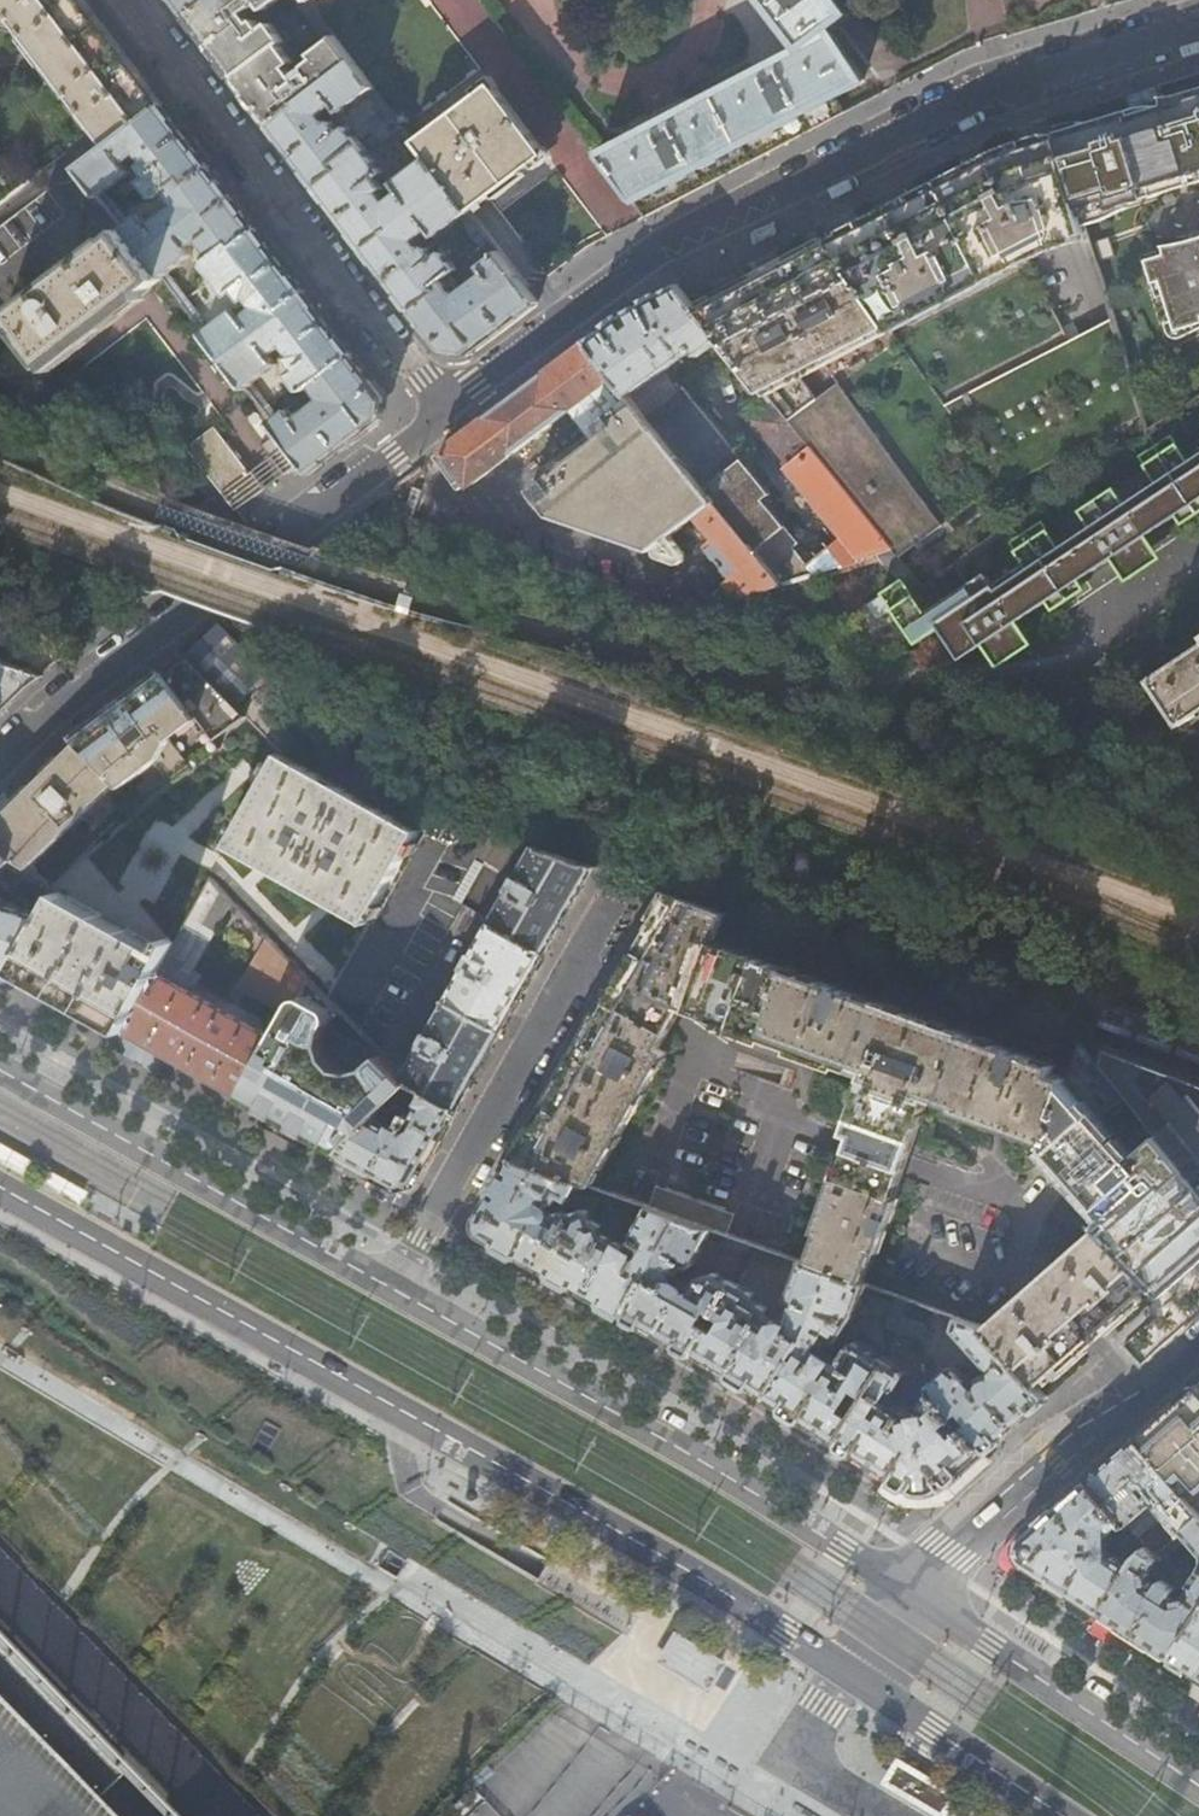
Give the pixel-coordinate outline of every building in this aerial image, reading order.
[(1,23),(9,17),(107,146),(162,104),(150,88),(112,38),(83,0),(0,0),(0,21),(1,23)] [(186,16),(205,0),(174,0),(186,16)] [(213,4),(210,0),(205,0),(186,16),(214,52),(255,107),(269,125),(353,61),(333,36),(327,42),(310,54),(314,59),(307,64),(306,64),(306,66),(305,66),(305,67),(304,68),(304,69),(304,70),(304,71),(305,72),(296,80),(286,66),(296,58),(285,43),(290,39),(286,32),(279,36),(269,22),(260,28),(253,19),(249,22),(242,13),(256,2),(262,10),(276,0),(218,0),(213,4)] [(327,42),(333,36),(309,5),(306,0),(295,0),(327,42)] [(644,216),(678,199),(738,167),(797,136),(844,112),(835,96),(862,81),(828,28),(847,12),(837,0),(764,0),(800,45),(598,157),(644,216)] [(340,112),(366,93),(373,87),(353,61),(269,125),(293,156),(316,187),(340,170),(335,164),(362,145),(348,126),(340,132),(332,122),(328,126),(321,116),(330,108),(335,114),(339,111),(340,112)] [(427,157),(448,187),(470,215),(547,156),(493,85),(416,144),(427,157)] [(373,87),(366,93),(382,113),(367,125),(375,135),(396,118),(373,87)] [(1165,114),(1149,120),(1146,115),(1139,113),(1130,116),(1127,110),(1096,120),(1086,123),(1060,131),(1055,132),(1082,221),(1127,206),(1153,199),(1155,198),(1153,189),(1194,175),(1198,174),(1198,89),(1186,93),(1163,100),(1163,106),(1165,114)] [(101,197),(107,191),(132,172),(131,170),(135,167),(131,161),(141,153),(148,163),(144,167),(151,177),(150,179),(144,172),(136,179),(141,185),(143,184),(153,198),(159,197),(165,192),(182,180),(187,185),(210,166),(189,138),(162,104),(107,146),(78,168),(101,197)] [(1165,114),(1163,106),(1144,105),(1127,110),(1130,116),(1139,113),(1146,115),(1149,120),(1165,114)] [(1057,125),(1060,131),(1086,123),(1077,122),(1068,123),(1057,125)] [(1082,221),(1055,132),(1019,144),(1000,150),(940,181),(873,215),(829,239),(999,481),(1003,486),(1005,487),(1141,415),(1111,319),(1069,342),(1024,256),(1044,245),(1079,234),(1082,240),(1087,239),(1085,231),(1082,221)] [(363,249),(448,187),(427,157),(394,182),(396,185),(392,188),(396,194),(386,201),(378,191),(383,188),(376,178),(383,172),(362,145),(335,164),(340,170),(316,187),(339,218),(363,249)] [(162,278),(169,273),(190,257),(191,256),(192,256),(192,255),(193,254),(194,253),(194,252),(194,250),(193,248),(193,247),(192,245),(202,241),(209,250),(203,255),(207,261),(231,243),(234,247),(257,229),(237,202),(210,166),(187,185),(182,180),(165,192),(176,205),(150,224),(143,216),(132,224),(121,210),(115,215),(125,229),(162,278)] [(1153,189),(1155,198),(1153,199),(1154,201),(1164,195),(1177,190),(1191,186),(1198,185),(1198,174),(1194,175),(1153,189)] [(82,222),(64,195),(58,198),(45,177),(0,206),(0,274),(82,222)] [(441,234),(463,219),(470,215),(448,187),(363,249),(389,282),(411,311),(440,292),(436,287),(458,270),(445,254),(437,259),(429,249),(424,252),(416,242),(431,230),(436,236),(440,233),(441,234)] [(121,210),(107,191),(101,197),(115,215),(121,210)] [(1127,206),(1082,221),(1085,231),(1098,226),(1117,216),(1128,212),(1127,206)] [(470,215),(463,219),(468,235),(478,248),(489,240),(470,215)] [(162,278),(125,229),(112,238),(111,236),(0,319),(0,324),(3,328),(10,323),(43,367),(162,278)] [(236,308),(210,328),(205,333),(226,360),(285,315),(281,309),(304,291),(289,271),(257,229),(234,247),(231,243),(207,261),(206,265),(228,296),(237,290),(246,301),(250,298),(256,307),(247,314),(242,308),(237,311),(236,308)] [(897,557),(999,481),(829,239),(765,273),(695,308),(721,340),(745,369),(764,393),(773,405),(891,552),(897,557)] [(478,248),(496,258),(500,254),(489,240),(478,248)] [(1166,258),(1198,248),(1198,241),(1191,243),(1163,250),(1166,258)] [(1166,258),(1147,264),(1154,286),(1162,286),(1164,293),(1174,325),(1177,334),(1198,327),(1198,248),(1166,258)] [(500,254),(496,258),(483,268),(488,275),(459,298),(452,288),(464,278),(458,270),(436,287),(440,292),(411,311),(426,331),(439,349),(470,353),(488,339),(537,302),(528,290),(500,254)] [(188,297),(169,273),(162,278),(181,302),(188,297)] [(782,586),(891,552),(773,405),(751,422),(844,540),(831,552),(828,550),(805,568),(794,554),(800,547),(766,503),(772,497),(686,389),(688,387),(673,367),(694,351),(699,356),(721,340),(695,308),(676,284),(653,297),(625,312),(612,322),(586,342),(782,586)] [(1162,286),(1154,286),(1156,295),(1164,293),(1162,286)] [(247,387),(252,384),(277,364),(276,362),(280,358),(276,352),(285,346),(292,356),(289,358),(297,369),(289,375),(297,385),(290,390),(300,389),(305,388),(311,384),(352,353),(332,327),(304,291),(281,309),(285,315),(226,360),(247,387)] [(205,333),(210,328),(188,297),(181,302),(205,333)] [(1177,334),(1174,325),(1167,327),(1171,337),(1174,341),(1179,342),(1184,342),(1198,333),(1198,327),(1177,334)] [(731,603),(782,586),(586,342),(515,395),(441,451),(466,481),(473,484),(583,401),(608,432),(532,490),(552,518),(650,554),(689,525),(732,580),(712,596),(731,603)] [(289,408),(278,417),(272,421),(278,429),(301,461),(310,473),(350,443),(377,422),(379,409),(381,393),(374,383),(352,353),(311,384),(321,398),(296,418),(289,408)] [(759,398),(764,393),(745,369),(739,375),(739,378),(755,397),(759,398)] [(269,406),(252,384),(247,387),(264,410),(269,406)] [(302,392),(300,389),(290,390),(296,397),(302,392)] [(272,421),(278,417),(269,406),(264,410),(272,421)] [(213,423),(185,445),(235,508),(266,486),(253,468),(249,471),(213,423)] [(242,523),(235,508),(185,445),(171,427),(155,440),(168,498),(242,523)] [(284,473),(301,461),(278,429),(262,443),(284,473)] [(926,615),(903,581),(881,596),(915,648),(939,632),(960,662),(1198,502),(1198,456),(1189,463),(1171,436),(1138,458),(1156,485),(1125,505),(1114,489),(1079,513),(1090,529),(1059,549),(1041,522),(1008,545),(1023,567),(993,587),(985,575),(926,615)] [(69,656),(0,636),(0,706),(5,710),(21,693),(27,688),(69,656)] [(1153,679),(1183,724),(1198,713),(1198,648),(1153,679)] [(213,742),(245,719),(188,661),(166,677),(213,742)] [(141,700),(130,708),(122,699),(119,698),(115,698),(111,702),(110,705),(110,708),(117,719),(106,727),(99,718),(98,716),(97,716),(95,717),(96,719),(77,734),(74,733),(73,735),(73,736),(75,737),(79,742),(76,744),(133,803),(139,807),(218,749),(213,742),(166,677),(162,680),(159,675),(159,674),(159,672),(157,671),(156,673),(155,675),(136,689),(135,688),(133,688),(132,690),(132,691),(135,691),(141,700)] [(76,744),(33,787),(0,819),(0,851),(5,857),(47,886),(133,803),(76,744)] [(370,923),(422,831),(280,754),(226,845),(370,923)] [(568,911),(592,868),(488,831),(477,852),(487,858),(490,857),(513,870),(507,880),(512,884),(489,924),(544,953),(568,911)] [(12,972),(39,919),(47,886),(5,857),(0,851),(0,889),(7,896),(1,906),(0,905),(0,965),(12,972)] [(167,940),(160,950),(57,892),(39,919),(12,972),(67,1002),(124,1033),(174,945),(167,940)] [(231,903),(222,893),(202,928),(212,934),(215,934),(231,903)] [(652,921),(600,1015),(595,1012),(591,1018),(536,1115),(513,1158),(590,1186),(663,1054),(663,1053),(656,1048),(679,1008),(716,1021),(717,1026),(751,1038),(763,1042),(766,1038),(792,1048),(790,1052),(823,1064),(835,1068),(838,1064),(843,1065),(864,1073),(865,1075),(845,1132),(851,1135),(852,1138),(842,1165),(838,1165),(814,1231),(817,1233),(806,1264),(831,1273),(860,1283),(871,1252),(876,1252),(886,1224),(895,1199),(890,1198),(927,1096),(953,1105),(954,1111),(1045,1143),(1065,1081),(1052,1075),(1054,1066),(713,944),(722,914),(662,893),(647,919),(652,921)] [(544,953),(489,924),(404,1077),(410,1083),(457,1110),(522,992),(544,953)] [(207,945),(183,931),(174,945),(124,1033),(180,1065),(240,1098),(273,1040),(189,993),(192,988),(194,989),(200,977),(193,973),(207,945)] [(280,1027),(307,980),(267,939),(239,986),(273,1007),(267,1020),(280,1027)] [(12,972),(0,965),(0,988),(1,988),(12,972)] [(332,1004),(307,980),(280,1027),(273,1040),(240,1098),(294,1128),(339,1154),(410,1083),(404,1077),(342,1015),(331,1026),(381,1078),(373,1086),(363,1078),(335,1105),(338,1108),(332,1119),(283,1091),(332,1004)] [(1198,1260),(1198,1187),(1080,1043),(1065,1081),(1045,1143),(1044,1146),(1108,1220),(1098,1230),(1148,1286),(1158,1296),(1198,1260)] [(1080,1043),(1198,1187),(1198,1086),(1080,1043)] [(457,1110),(410,1083),(339,1154),(376,1175),(397,1188),(416,1183),(436,1147),(457,1110)] [(390,1201),(397,1188),(376,1175),(339,1154),(332,1168),(390,1201)] [(603,1202),(608,1193),(590,1186),(513,1158),(501,1179),(479,1217),(484,1236),(510,1250),(534,1264),(551,1239),(562,1245),(571,1235),(582,1240),(594,1219),(591,1210),(587,1207),(575,1211),(573,1214),(565,1210),(554,1213),(548,1206),(549,1204),(556,1202),(560,1195),(570,1200),(575,1192),(603,1202)] [(725,1235),(732,1214),(654,1187),(647,1206),(650,1207),(680,1219),(712,1229),(723,1234),(725,1235)] [(634,1213),(639,1205),(608,1193),(603,1202),(634,1213)] [(605,1234),(602,1224),(594,1219),(582,1240),(571,1235),(562,1245),(551,1239),(534,1264),(581,1290),(626,1314),(680,1219),(650,1207),(631,1240),(632,1246),(634,1248),(633,1250),(605,1234)] [(691,1266),(712,1229),(680,1219),(626,1314),(656,1331),(695,1353),(710,1327),(701,1323),(702,1320),(709,1309),(717,1313),(734,1285),(714,1273),(697,1279),(691,1290),(686,1290),(682,1281),(674,1278),(682,1263),(691,1266)] [(1148,1286),(1098,1230),(985,1330),(1035,1385),(1046,1376),(1052,1379),(1070,1363),(1126,1314),(1141,1300),(1138,1295),(1148,1286)] [(749,1256),(755,1246),(725,1235),(723,1234),(720,1245),(749,1256)] [(778,1267),(782,1255),(755,1246),(749,1256),(778,1267)] [(750,1301),(753,1295),(734,1285),(717,1313),(725,1319),(717,1332),(710,1327),(695,1353),(726,1370),(767,1396),(812,1323),(831,1273),(806,1264),(800,1262),(787,1300),(790,1303),(784,1320),(775,1325),(763,1318),(766,1310),(750,1301)] [(860,1283),(831,1273),(812,1323),(767,1396),(793,1413),(837,1441),(853,1417),(842,1409),(849,1398),(855,1389),(867,1395),(889,1362),(858,1342),(854,1343),(840,1364),(821,1351),(831,1337),(836,1341),(842,1337),(855,1316),(865,1285),(860,1283)] [(902,1315),(906,1301),(895,1297),(885,1325),(896,1330),(902,1315)] [(924,1324),(930,1309),(906,1301),(902,1315),(924,1324)] [(918,1339),(924,1324),(902,1315),(896,1330),(918,1339)] [(992,1373),(992,1379),(981,1380),(976,1385),(962,1369),(952,1366),(947,1368),(929,1384),(930,1390),(933,1394),(953,1417),(961,1410),(966,1416),(970,1421),(963,1428),(982,1451),(1014,1423),(1044,1397),(1035,1385),(985,1330),(982,1327),(956,1318),(953,1326),(954,1330),(992,1373)] [(904,1373),(889,1362),(867,1395),(853,1417),(837,1441),(861,1457),(888,1474),(911,1489),(942,1487),(969,1463),(982,1451),(963,1428),(955,1435),(945,1425),(953,1417),(933,1394),(924,1401),(925,1412),(915,1416),(890,1401),(904,1378),(904,1373)] [(1194,1385),(1163,1412),(1134,1438),(1198,1514),(1198,1391),(1194,1385)] [(1198,1515),(1198,1514),(1134,1438),(1110,1459),(1085,1480),(1120,1521),(1136,1538),(1160,1517),(1163,1522),(1138,1542),(1143,1549),(1152,1556),(1198,1515)] [(942,1487),(911,1489),(888,1474),(879,1487),(906,1505),(933,1504),(974,1468),(969,1463),(942,1487)] [(1105,1535),(1120,1521),(1085,1480),(1053,1509),(1017,1541),(1019,1560),(1049,1579),(1068,1591),(1098,1610),(1132,1559),(1143,1549),(1138,1542),(1119,1560),(1107,1553),(1105,1535)] [(1198,1610),(1198,1565),(1187,1581),(1186,1590),(1182,1595),(1171,1598),(1168,1595),(1171,1588),(1166,1584),(1169,1579),(1162,1573),(1158,1577),(1152,1573),(1163,1558),(1175,1548),(1174,1546),(1186,1537),(1198,1552),(1198,1515),(1152,1556),(1143,1549),(1132,1559),(1098,1610),(1100,1611),(1169,1656),(1198,1610)] [(1040,1592),(1049,1579),(1019,1560),(1020,1579),(1036,1590),(1040,1592)] [(1169,1656),(1187,1668),(1197,1674),(1198,1675),(1198,1610),(1169,1656)] [(1125,1648),(1134,1633),(1100,1611),(1090,1626),(1125,1648)] [(723,1665),(671,1635),(653,1665),(705,1696),(723,1665)] [(87,1793),(106,1775),(0,1667),(0,1815),(109,1815),(87,1793)] [(1197,1674),(1187,1668),(1177,1684),(1198,1697),(1198,1675),(1197,1674)] [(947,1799),(894,1767),(884,1784),(937,1815),(947,1799)]
